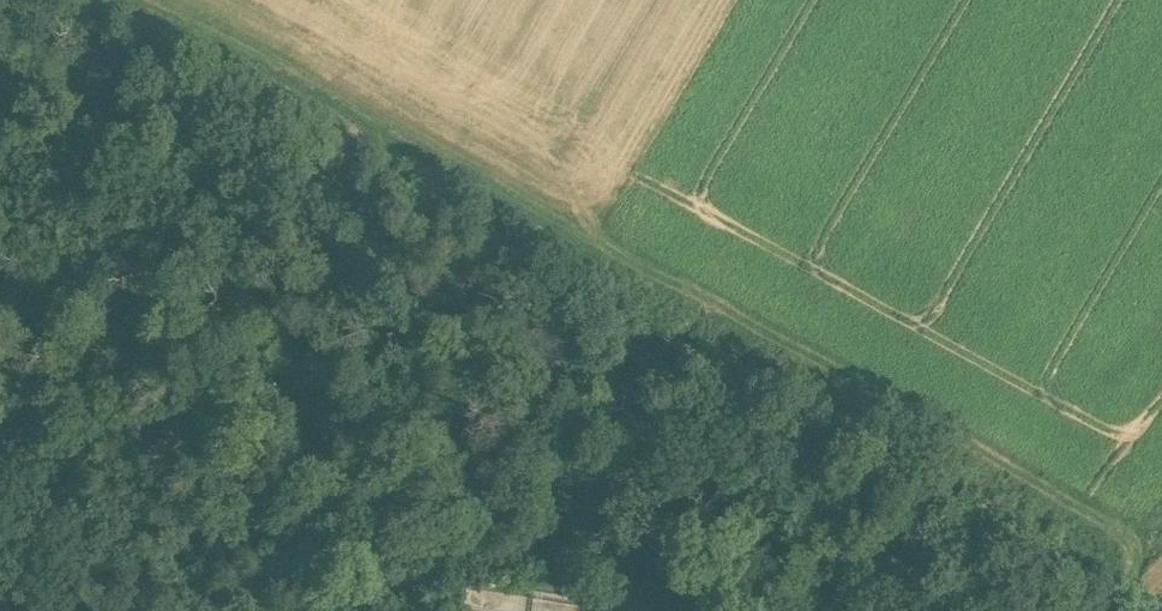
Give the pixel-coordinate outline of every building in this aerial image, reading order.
[(467,581),(462,610),(612,610),(613,604),(467,581)]
